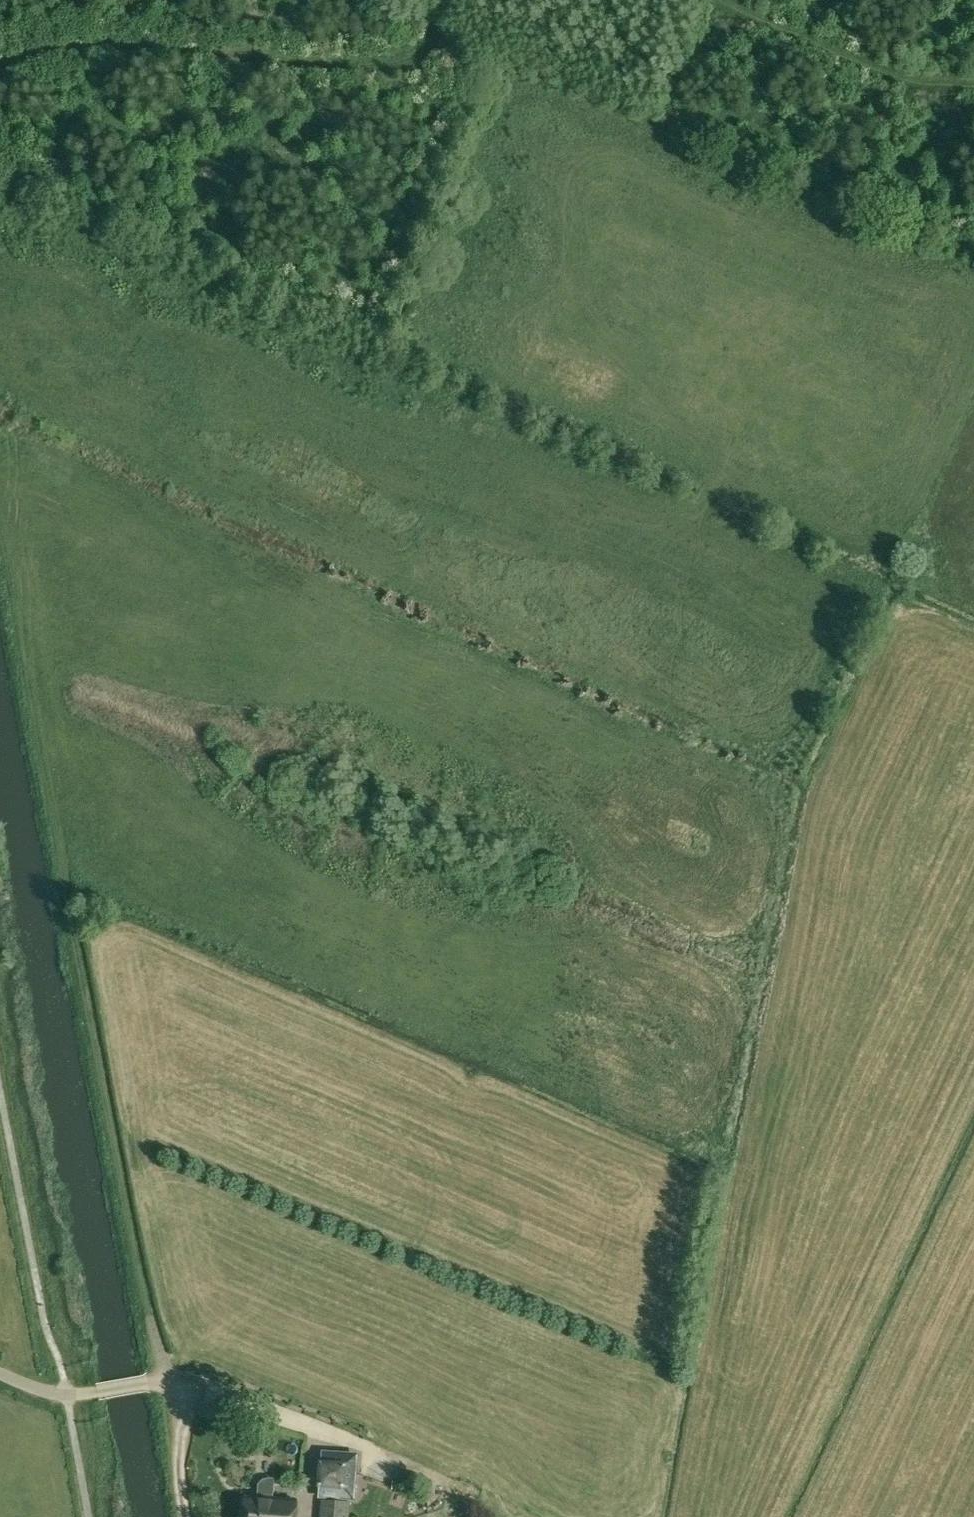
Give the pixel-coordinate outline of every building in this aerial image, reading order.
[(322,1453),(319,1497),(353,1499),(356,1455),(322,1453)] [(245,1516),(295,1516),(296,1501),(273,1499),(274,1484),(275,1480),(269,1479),(268,1479),(267,1479),(266,1480),(265,1480),(264,1480),(263,1481),(262,1481),(262,1482),(261,1482),(261,1483),(260,1483),(260,1484),(259,1484),(259,1485),(259,1486),(258,1486),(258,1487),(257,1498),(247,1497),(245,1516)] [(320,1516),(349,1516),(350,1503),(321,1501),(320,1516)]
